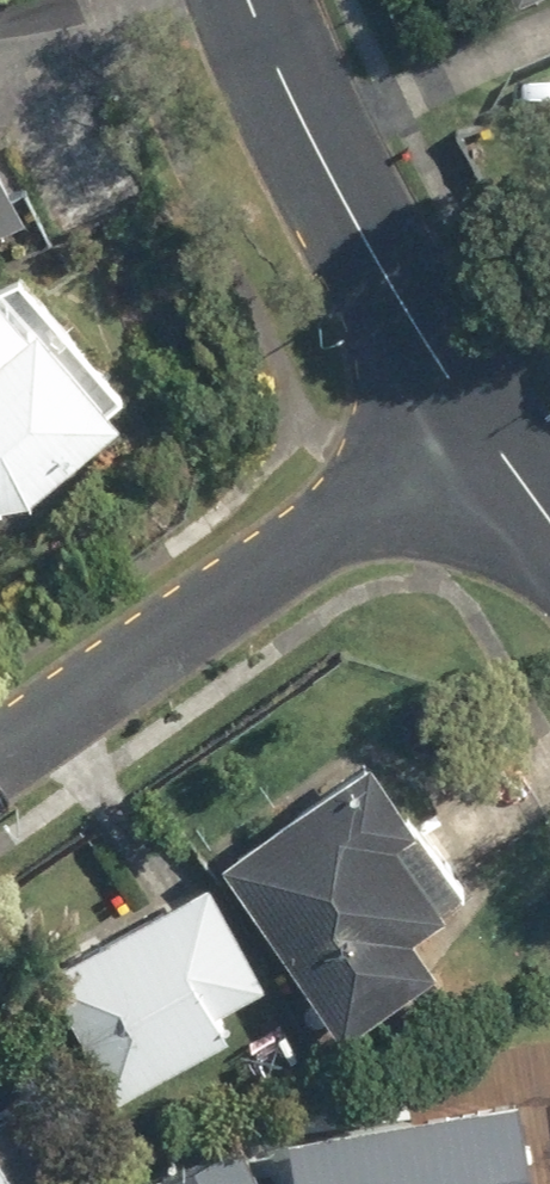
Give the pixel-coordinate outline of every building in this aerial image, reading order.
[(18,209),(0,170),(0,217),(18,209)] [(15,496),(128,401),(31,286),(7,307),(0,299),(0,499),(15,496)] [(431,962),(407,932),(465,887),(359,748),(214,859),(344,1028),(431,962)] [(114,1094),(228,1031),(215,1008),(262,982),(204,874),(42,962),(114,1094)] [(0,1096),(0,1183),(60,1183),(6,1092),(0,1096)] [(286,1127),(294,1183),(531,1183),(519,1095),(286,1127)] [(218,1155),(161,1183),(233,1183),(218,1155)]
